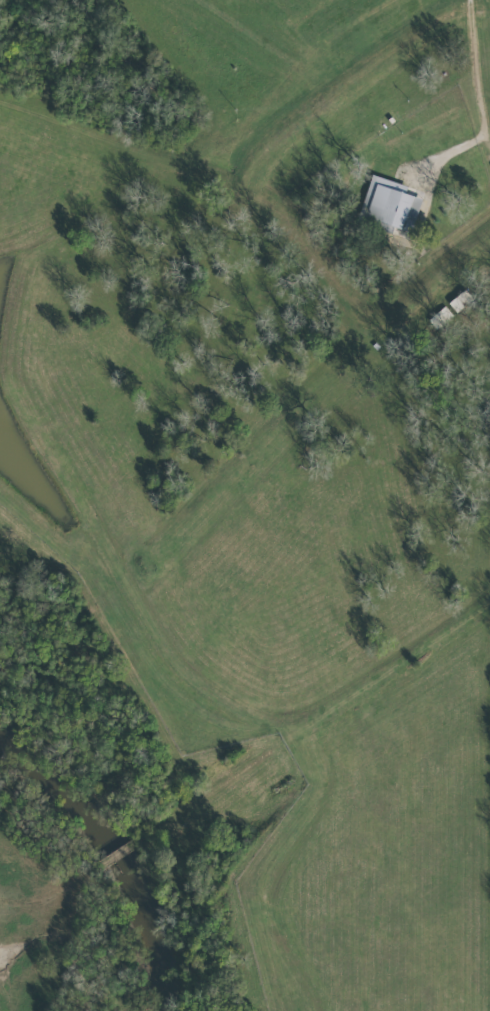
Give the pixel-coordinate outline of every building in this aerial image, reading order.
[(402,227),(405,218),(414,221),(420,198),(404,194),(406,185),(370,176),(360,216),(402,227)]
